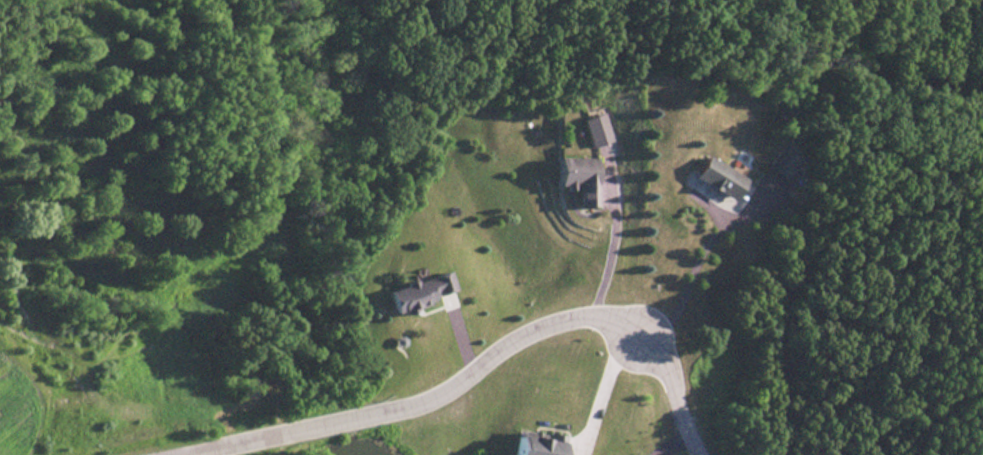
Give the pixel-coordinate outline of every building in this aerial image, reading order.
[(612,141),(604,113),(584,119),(592,147),(612,141)] [(799,160),(781,148),(768,166),(786,179),(799,160)] [(693,178),(732,201),(745,180),(706,156),(693,178)] [(598,207),(598,158),(559,158),(559,187),(580,188),(579,207),(598,207)] [(455,296),(450,274),(388,290),(393,312),(455,296)] [(564,437),(517,434),(516,454),(563,454),(564,437)]
